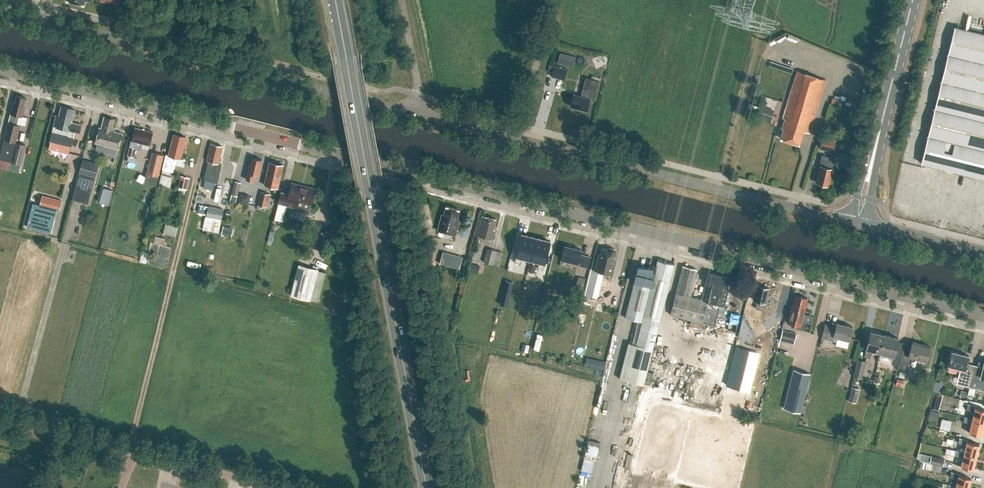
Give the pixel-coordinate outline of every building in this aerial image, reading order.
[(954,27),(921,163),(983,178),(983,34),(954,27)] [(557,63),(573,67),(575,56),(560,52),(557,63)] [(567,69),(554,65),(554,66),(549,65),(548,71),(552,72),(551,76),(564,79),(567,69)] [(785,118),(782,128),(783,128),(780,138),(799,144),(803,131),(809,133),(826,80),(797,70),(783,118),(785,118)] [(573,94),(570,106),(587,110),(590,98),(595,99),(600,81),(586,77),(585,83),(581,96),(573,94)] [(17,95),(15,102),(13,102),(0,157),(0,167),(9,169),(11,161),(21,164),(26,144),(16,142),(20,125),(17,124),(19,115),(22,116),(24,108),(23,108),(25,97),(17,95)] [(50,140),(49,147),(69,152),(70,145),(71,145),(73,137),(66,135),(67,130),(79,133),(81,125),(72,122),(75,110),(61,106),(59,116),(56,115),(53,127),(52,132),(50,140)] [(118,148),(122,133),(114,131),(115,127),(112,126),(114,119),(104,117),(101,128),(100,127),(96,142),(97,142),(97,145),(97,150),(115,155),(117,148),(118,148)] [(130,147),(128,155),(127,161),(136,163),(137,157),(133,157),(135,148),(141,149),(143,143),(150,145),(153,132),(135,127),(132,140),(131,140),(129,146),(130,147)] [(172,175),(173,171),(175,164),(183,166),(185,158),(181,157),(186,137),(174,134),(168,155),(166,154),(162,168),(163,169),(159,183),(167,185),(168,181),(171,181),(172,175)] [(836,140),(822,136),(819,148),(833,152),(836,140)] [(208,161),(207,166),(205,173),(214,175),(216,166),(218,167),(223,146),(211,143),(207,160),(208,161)] [(159,176),(164,155),(152,151),(147,172),(159,176)] [(820,165),(820,166),(816,182),(828,185),(833,168),(832,168),(834,158),(822,155),(820,165)] [(249,164),(246,179),(254,181),(256,175),(259,176),(260,169),(259,169),(262,159),(252,157),(250,164),(249,164)] [(82,159),(72,199),(88,203),(99,163),(82,159)] [(270,161),(264,185),(278,188),(283,164),(270,161)] [(188,189),(190,178),(181,176),(178,187),(188,189)] [(238,196),(241,182),(235,181),(232,194),(238,196)] [(311,204),(315,188),(292,182),(289,194),(281,192),(278,203),(296,207),(298,210),(308,212),(310,203),(311,204)] [(96,200),(110,204),(115,189),(101,185),(96,200)] [(270,193),(260,191),(257,204),(267,206),(270,193)] [(237,202),(249,204),(251,194),(239,192),(237,202)] [(33,203),(27,226),(44,231),(50,207),(59,210),(62,200),(42,195),(40,204),(33,203)] [(223,209),(208,206),(205,222),(218,225),(219,219),(222,219),(223,209)] [(457,220),(459,209),(446,206),(443,217),(441,217),(438,229),(438,230),(447,232),(446,237),(452,238),(454,234),(455,234),(458,220),(457,220)] [(494,229),(493,229),(495,218),(482,215),(477,235),(492,239),(492,238),(494,229)] [(177,226),(165,223),(163,233),(175,236),(177,226)] [(233,235),(235,226),(224,225),(223,233),(233,235)] [(322,241),(333,240),(331,231),(321,232),(322,241)] [(156,235),(155,242),(164,244),(166,238),(156,235)] [(523,253),(521,258),(525,259),(526,254),(533,255),(537,238),(527,236),(523,253)] [(537,238),(533,255),(539,257),(538,262),(542,263),(543,258),(547,240),(537,238)] [(581,263),(580,265),(588,267),(591,257),(580,254),(581,249),(572,247),(572,245),(567,244),(567,246),(565,245),(561,259),(578,263),(578,262),(581,263)] [(591,269),(585,294),(597,297),(601,281),(603,271),(613,274),(616,261),(614,260),(616,250),(614,250),(614,248),(611,247),(610,249),(601,247),(599,254),(597,253),(593,269),(591,269)] [(487,248),(484,261),(500,266),(504,253),(487,248)] [(141,260),(148,262),(150,253),(143,251),(141,260)] [(445,251),(442,262),(461,267),(464,256),(445,251)] [(628,343),(620,376),(646,382),(654,349),(653,349),(659,326),(674,263),(658,259),(656,265),(652,264),(652,272),(637,268),(625,317),(637,320),(632,344),(628,343)] [(311,300),(319,269),(298,263),(290,294),(311,300)] [(704,299),(690,296),(697,269),(682,265),(670,314),(702,322),(715,326),(720,304),(725,305),(729,288),(726,288),(729,277),(710,272),(708,284),(704,299)] [(583,290),(585,279),(578,277),(575,288),(583,290)] [(753,298),(753,300),(757,301),(756,308),(762,310),(764,302),(765,303),(767,296),(769,288),(757,285),(753,298)] [(558,308),(560,299),(547,295),(544,304),(558,308)] [(807,298),(795,295),(793,304),(792,303),(787,322),(800,325),(804,313),(806,306),(805,305),(807,298)] [(825,324),(822,338),(827,339),(836,341),(837,337),(849,340),(852,326),(836,322),(835,327),(825,324)] [(796,333),(782,329),(779,340),(793,343),(796,333)] [(879,354),(884,334),(870,331),(864,356),(870,358),(872,352),(879,354)] [(539,333),(534,348),(540,350),(545,335),(539,333)] [(893,358),(891,364),(897,365),(902,346),(896,345),(898,338),(884,334),(879,354),(893,358)] [(898,365),(897,369),(907,371),(910,356),(927,360),(930,346),(912,341),(910,348),(902,346),(897,365),(898,365)] [(961,368),(957,383),(969,387),(975,364),(967,362),(969,356),(952,351),(948,365),(961,368)] [(589,357),(587,365),(604,369),(606,361),(589,357)] [(862,378),(866,361),(857,359),(853,376),(862,378)] [(969,387),(983,390),(983,388),(983,361),(983,366),(975,364),(969,387)] [(793,369),(784,408),(800,412),(810,373),(804,372),(795,369),(793,369)] [(856,403),(859,390),(852,388),(848,401),(856,403)] [(966,409),(974,411),(972,419),(972,420),(983,423),(983,410),(975,407),(967,405),(966,409)] [(939,412),(930,409),(928,418),(937,421),(939,412)] [(963,421),(971,423),(969,432),(981,435),(983,423),(972,420),(972,419),(964,417),(963,421)] [(936,427),(946,429),(948,420),(938,418),(936,427)] [(959,438),(958,443),(966,445),(964,452),(964,453),(976,456),(979,444),(967,441),(967,440),(959,438)] [(590,439),(583,470),(594,472),(601,442),(590,439)] [(963,457),(961,466),(973,469),(976,456),(964,453),(964,452),(956,451),(955,455),(963,457)] [(944,458),(922,453),(920,461),(943,466),(944,458)] [(958,487),(968,487),(971,478),(959,475),(959,474),(951,472),(950,476),(958,478),(956,486),(955,487),(958,487)]
